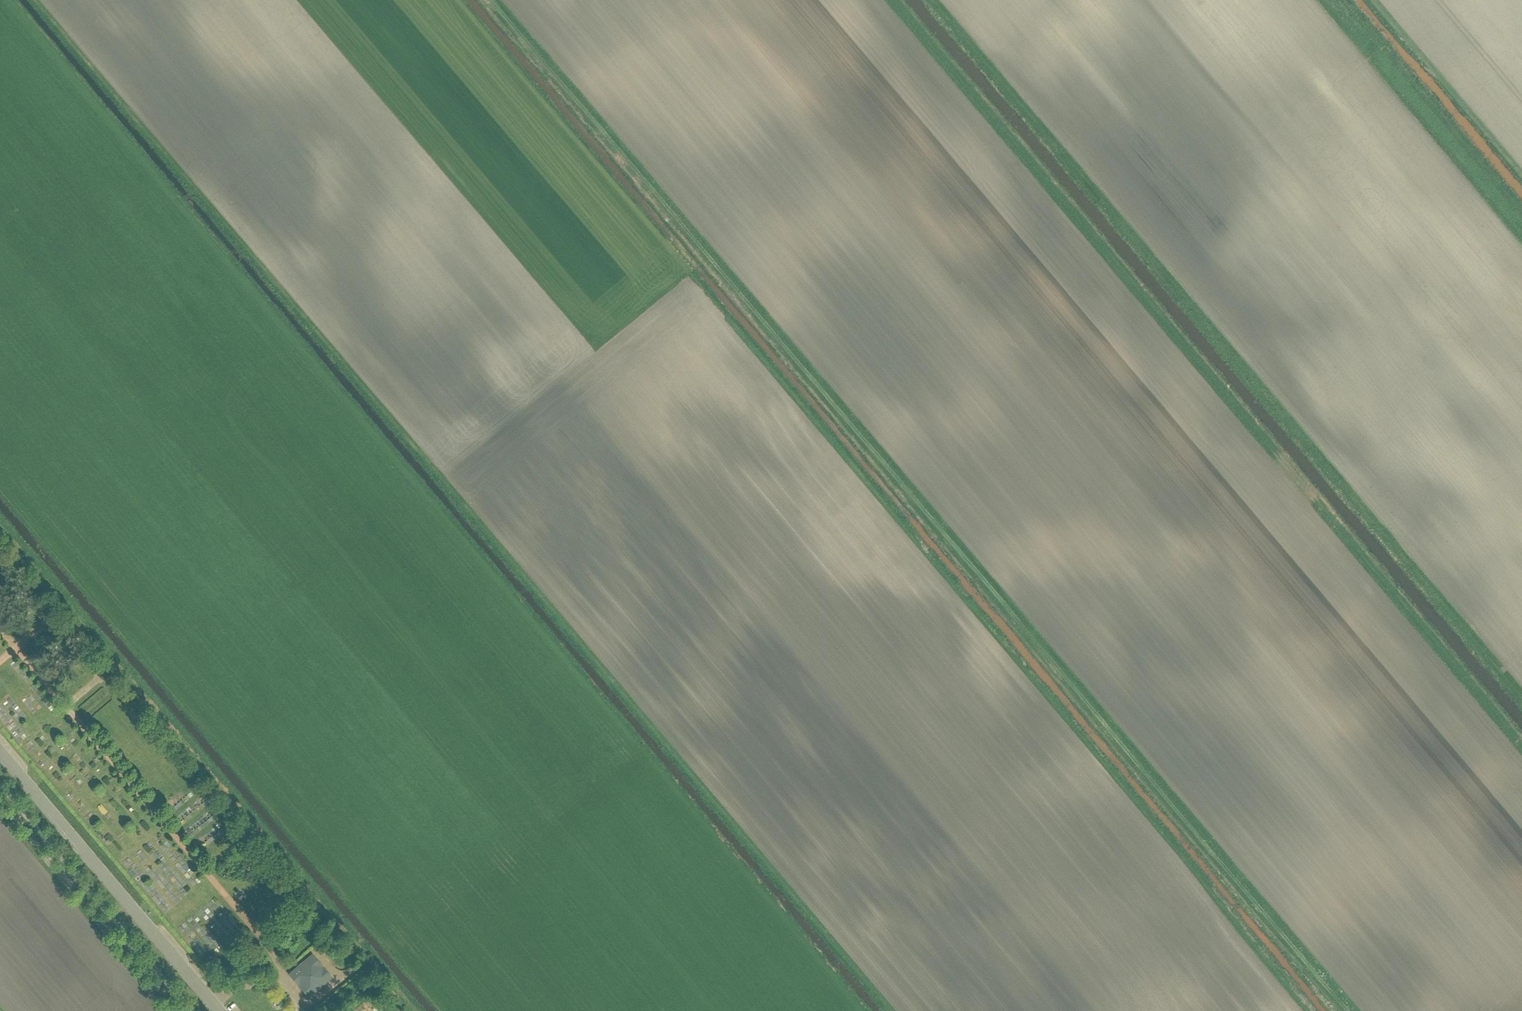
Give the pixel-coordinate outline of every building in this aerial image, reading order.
[(99,672),(106,680),(114,673),(108,665),(99,672)] [(101,808),(108,812),(111,807),(104,803),(101,808)] [(290,974),(310,997),(333,978),(313,955),(290,974)]
